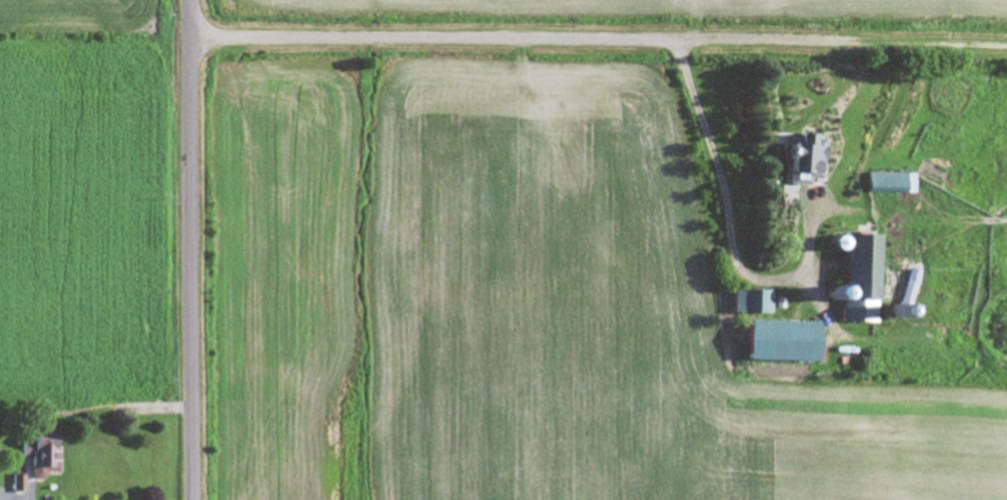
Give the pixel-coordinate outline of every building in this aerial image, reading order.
[(786,186),(816,186),(817,136),(795,136),(795,146),(787,146),(786,186)] [(913,174),(866,173),(866,194),(913,194),(913,174)] [(874,237),(841,236),(840,322),(873,323),(874,237)] [(772,315),(772,291),(733,291),(733,315),(772,315)] [(816,363),(816,322),(745,322),(745,362),(816,363)] [(20,432),(20,460),(31,460),(31,476),(56,476),(56,432),(20,432)]
